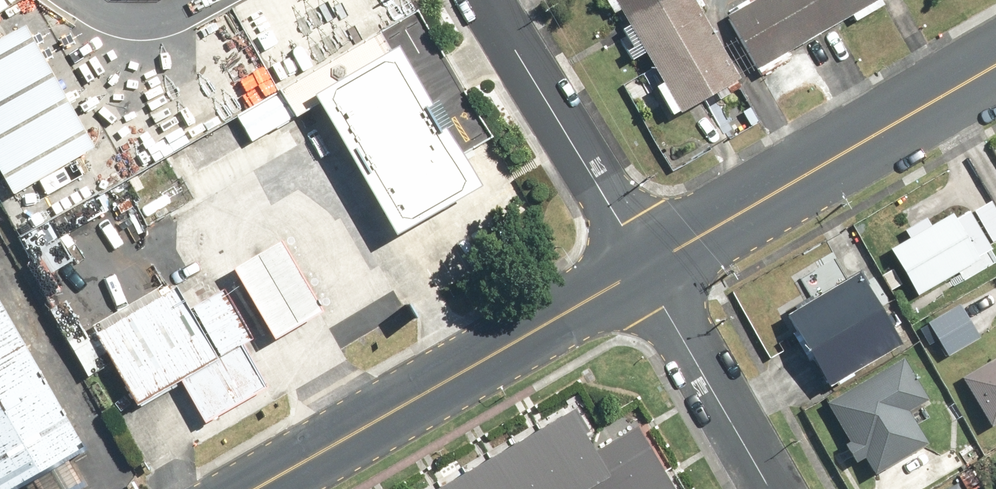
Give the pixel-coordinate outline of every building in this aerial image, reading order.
[(617,15),(625,10),(633,24),(622,30),(625,36),(617,41),(631,65),(650,54),(668,83),(660,87),(680,121),(748,81),(699,0),(608,0),(617,15)] [(758,5),(755,0),(747,0),(735,8),(738,13),(728,19),(766,80),(796,61),(791,53),(854,13),(862,25),(890,7),(886,0),(766,0),(758,5)] [(15,23),(0,31),(0,184),(9,200),(90,154),(15,23)] [(390,55),(309,101),(387,237),(468,192),(390,55)] [(926,304),(945,293),(942,288),(963,276),(966,281),(995,263),(995,200),(995,199),(962,219),(958,214),(937,227),(932,218),(910,231),(915,240),(895,251),(926,304)] [(271,245),(229,269),(268,337),(310,313),(271,245)] [(912,341),(869,269),(848,282),(834,258),(802,278),(816,301),(791,316),(835,388),(912,341)] [(169,289),(90,333),(127,398),(206,354),(169,289)] [(48,477),(90,453),(41,368),(0,297),(0,488),(27,488),(48,477)] [(985,337),(964,304),(930,325),(952,359),(985,337)] [(864,466),(873,460),(884,478),(935,445),(915,414),(935,402),(907,357),(827,407),(864,466)] [(966,378),(995,426),(995,360),(966,378)] [(423,488),(573,488),(594,477),(602,488),(674,488),(633,418),(594,441),(572,403),(423,488)]
